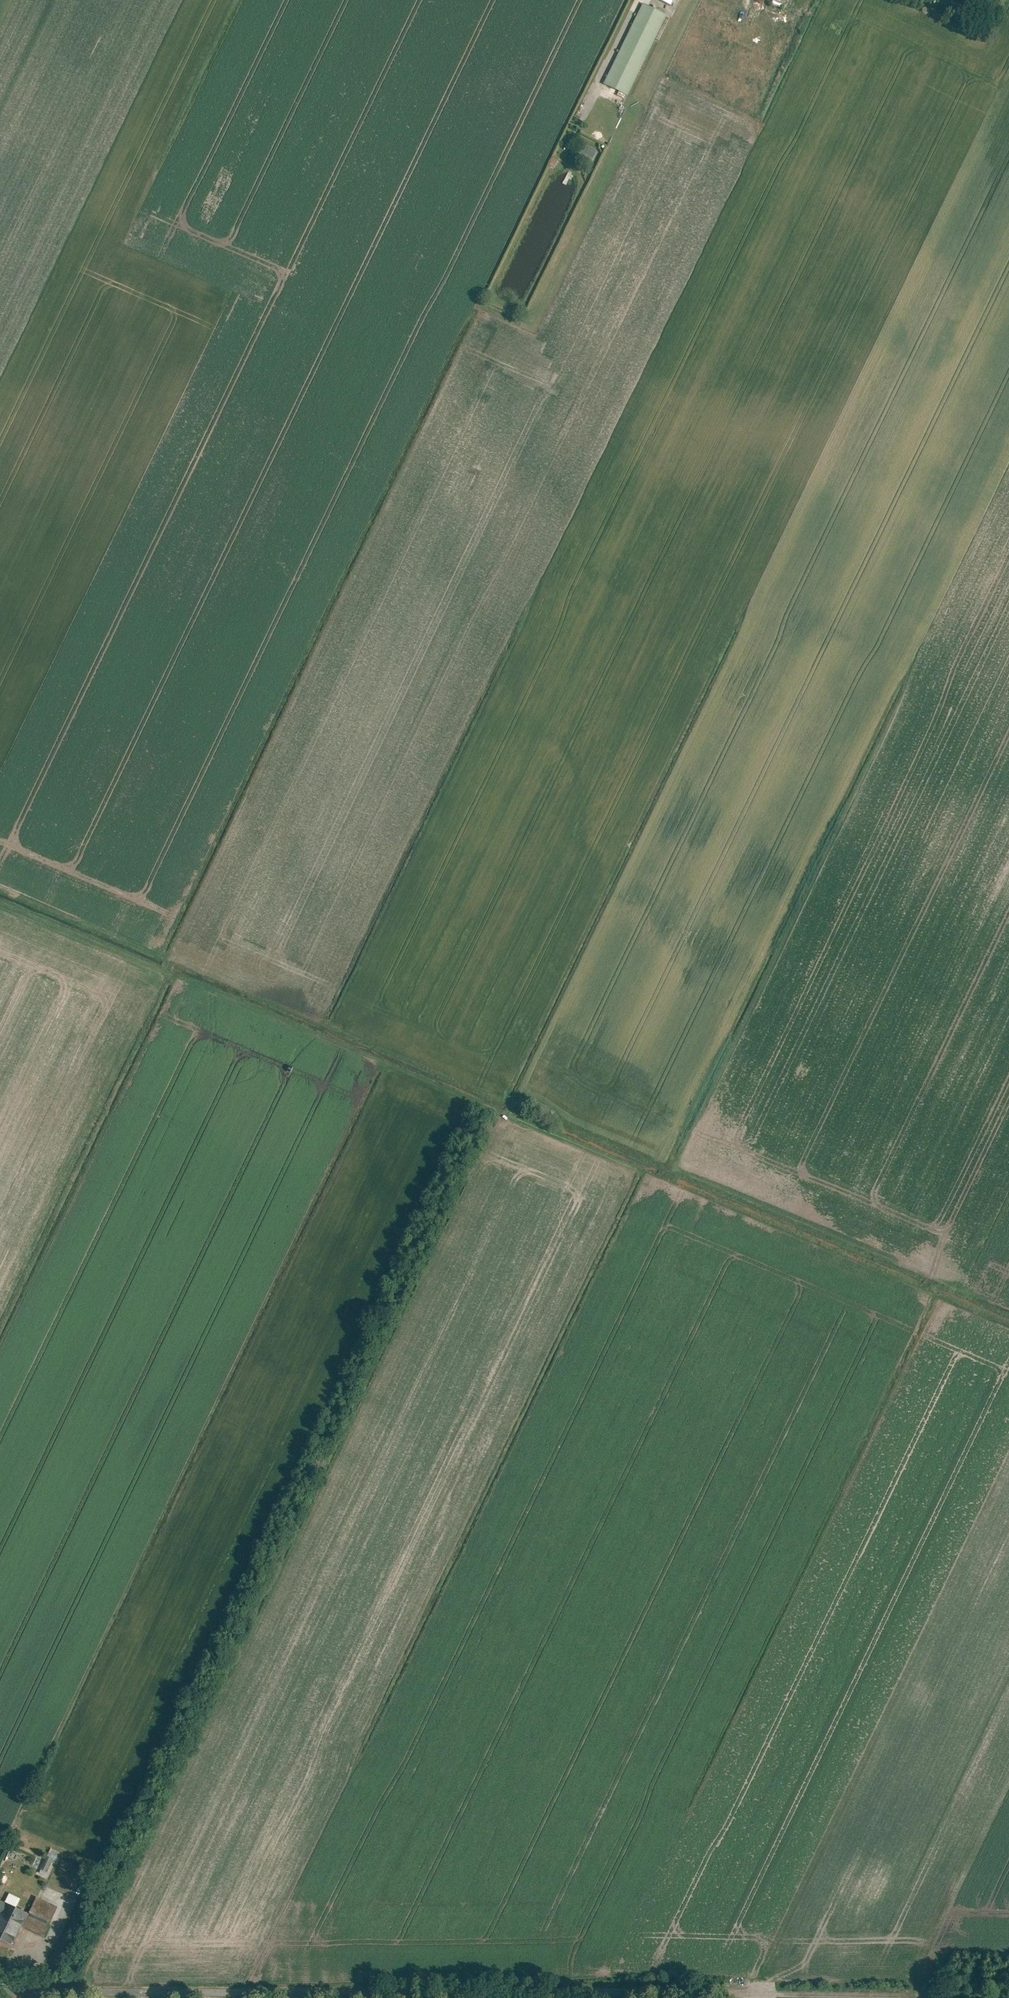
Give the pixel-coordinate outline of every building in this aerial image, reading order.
[(666,15),(643,4),(604,83),(628,95),(666,15)] [(598,151),(584,144),(579,155),(592,161),(598,151)] [(46,1856),(54,1859),(57,1851),(49,1848),(46,1856)] [(46,1873),(53,1859),(46,1856),(40,1870),(46,1873)] [(35,1897),(28,1914),(21,1929),(42,1939),(57,1907),(35,1897)] [(0,1901),(0,1944),(11,1950),(21,1929),(28,1914),(0,1901)]
